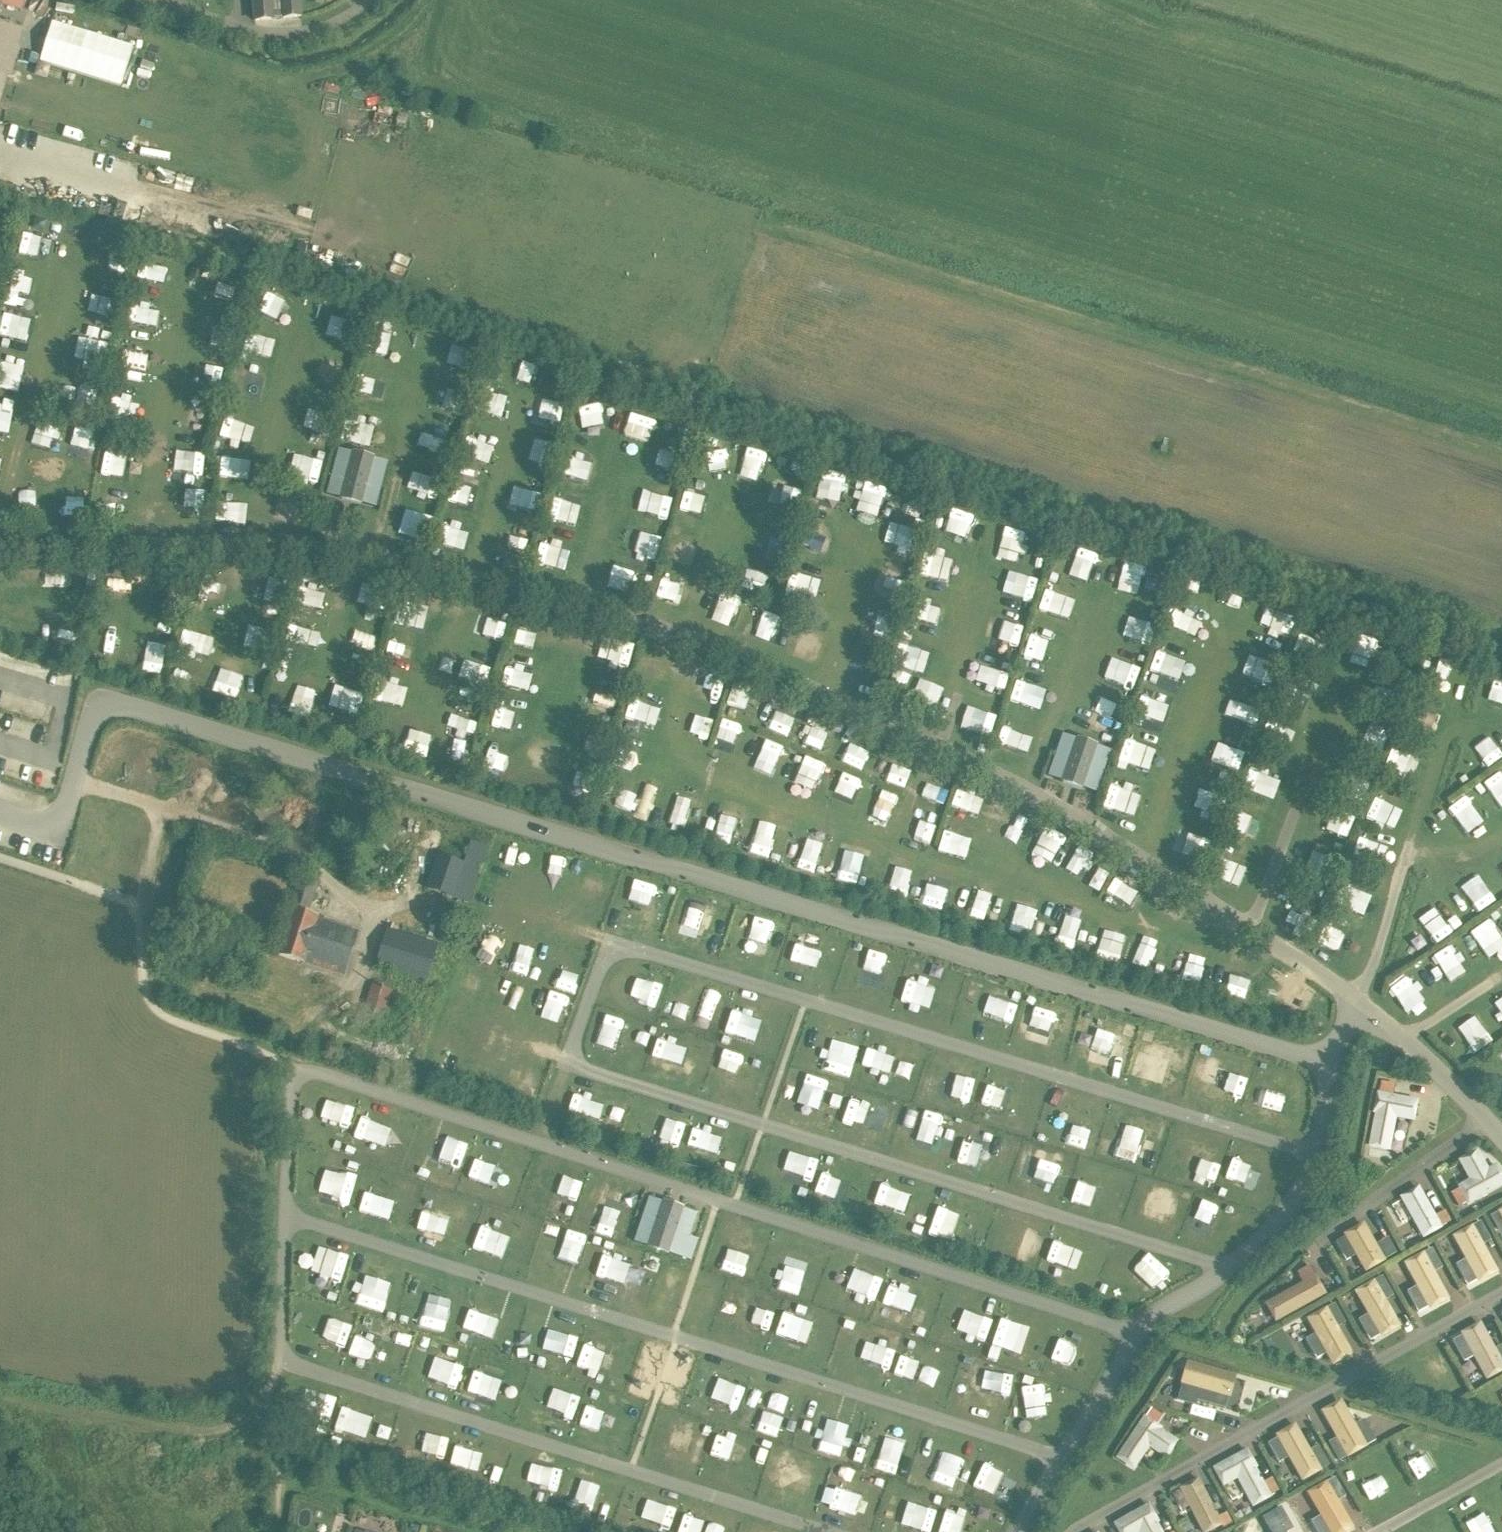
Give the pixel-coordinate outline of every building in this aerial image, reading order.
[(1,4),(21,11),(25,0),(0,0),(0,4),(1,4)] [(255,21),(300,16),(298,0),(253,0),(255,21)] [(52,22),(40,61),(121,85),(133,46),(52,22)] [(338,449),(327,494),(375,507),(387,461),(338,449)] [(1062,734),(1048,775),(1096,792),(1111,751),(1062,734)] [(427,889),(468,903),(486,847),(470,842),(463,864),(438,856),(427,889)] [(292,909),(278,956),(343,975),(356,929),(308,915),(317,883),(298,877),(289,908),(292,909)] [(425,980),(436,947),(436,945),(387,930),(376,964),(425,980)] [(383,1020),(388,1005),(392,991),(371,984),(365,1005),(366,1005),(363,1016),(383,1020)] [(1419,1099),(1393,1094),(1395,1083),(1381,1080),(1378,1092),(1376,1091),(1372,1113),(1374,1114),(1368,1147),(1390,1151),(1396,1118),(1414,1122),(1419,1099)] [(1459,1189),(1451,1193),(1458,1205),(1466,1201),(1468,1205),(1501,1186),(1501,1171),(1500,1169),(1497,1163),(1488,1168),(1477,1149),(1458,1160),(1469,1179),(1457,1185),(1459,1189)] [(1445,1210),(1435,1215),(1419,1185),(1399,1196),(1423,1238),(1442,1228),(1441,1225),(1451,1220),(1445,1210)] [(648,1198),(635,1241),(691,1260),(698,1239),(689,1237),(697,1214),(648,1198)] [(1162,1416),(1150,1408),(1117,1457),(1124,1462),(1125,1460),(1134,1466),(1148,1445),(1165,1457),(1176,1441),(1166,1435),(1165,1436),(1161,1434),(1162,1432),(1159,1430),(1160,1428),(1156,1425),(1162,1416)] [(1272,1477),(1264,1481),(1260,1475),(1256,1468),(1258,1467),(1248,1448),(1213,1467),(1223,1486),(1237,1479),(1253,1507),(1272,1496),(1271,1494),(1279,1490),(1272,1477)] [(1204,1531),(1206,1531),(1221,1524),(1217,1516),(1215,1513),(1213,1514),(1209,1506),(1210,1505),(1198,1481),(1192,1485),(1191,1483),(1180,1488),(1204,1531)] [(1158,1523),(1160,1522),(1149,1502),(1113,1522),(1119,1531),(1163,1531),(1158,1523)] [(1227,1512),(1217,1516),(1221,1524),(1222,1527),(1232,1523),(1227,1512)]
